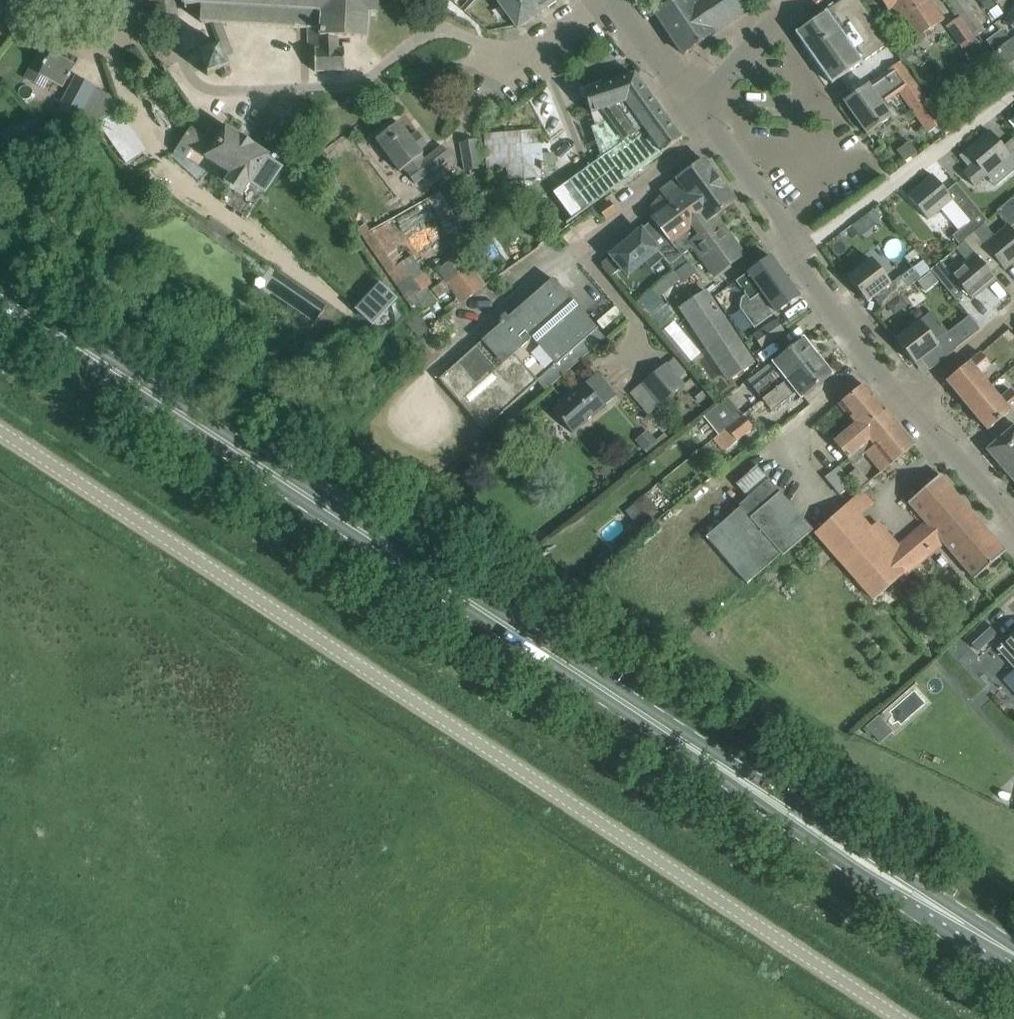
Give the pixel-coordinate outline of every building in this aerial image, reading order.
[(202,10),(201,10),(200,11),(199,12),(199,13),(199,14),(198,15),(199,16),(199,17),(199,18),(200,19),(202,20),(202,22),(210,23),(212,23),(220,45),(199,53),(207,75),(220,71),(222,78),(225,79),(230,77),(232,74),(229,68),(230,68),(226,56),(233,53),(222,23),(308,28),(308,49),(314,49),(315,71),(345,70),(344,48),(338,48),(338,36),(362,38),(368,38),(369,15),(376,16),(377,0),(184,0),(183,5),(185,5),(185,7),(186,7),(187,5),(203,6),(202,10)] [(518,28),(538,14),(528,0),(498,0),(518,28)] [(557,0),(528,0),(538,14),(557,0)] [(655,12),(684,54),(714,34),(713,34),(751,9),(745,0),(699,0),(693,4),(690,0),(673,0),(655,12)] [(865,8),(859,0),(841,0),(795,32),(831,83),(889,43),(865,8)] [(943,19),(930,0),(881,0),(888,10),(893,7),(915,39),(943,19)] [(973,39),(974,38),(971,33),(981,25),(963,0),(947,0),(958,15),(957,16),(973,39)] [(995,5),(992,0),(980,0),(987,10),(995,5)] [(989,52),(995,60),(1008,78),(1013,74),(1013,39),(1012,36),(989,52)] [(41,48),(36,57),(25,77),(46,88),(50,79),(63,86),(67,79),(68,80),(71,74),(70,74),(75,66),(41,48)] [(928,93),(924,96),(900,61),(885,72),(886,73),(869,85),(868,83),(844,101),(867,133),(891,116),(882,103),(899,91),(928,133),(943,122),(938,115),(942,112),(928,93)] [(597,144),(600,143),(605,155),(569,180),(589,207),(662,154),(662,152),(680,139),(681,140),(682,139),(635,73),(583,90),(595,125),(592,128),(597,144)] [(95,86),(76,76),(58,109),(77,119),(95,86)] [(965,118),(957,107),(943,117),(951,128),(965,118)] [(376,139),(382,147),(400,171),(405,167),(416,183),(451,157),(443,145),(424,159),(421,155),(423,154),(399,122),(376,139)] [(191,127),(175,151),(243,195),(251,182),(265,191),(281,166),(267,158),(269,155),(254,145),(241,136),(226,126),(215,143),(191,127)] [(967,178),(973,186),(986,175),(1009,155),(1013,161),(1013,139),(1004,147),(990,130),(965,151),(980,168),(967,178)] [(465,170),(481,167),(476,140),(460,143),(465,170)] [(652,221),(670,242),(705,217),(708,221),(715,216),(735,201),(703,158),(660,191),(663,195),(651,208),(655,213),(649,218),(652,221)] [(956,182),(946,190),(932,174),(907,195),(928,219),(952,199),(970,221),(953,235),(959,242),(987,219),(956,182)] [(445,227),(467,218),(453,184),(431,193),(445,227)] [(1009,225),(1012,228),(1013,226),(1013,194),(996,209),(1009,225)] [(606,217),(616,210),(609,202),(599,209),(606,217)] [(872,211),(867,214),(874,224),(879,220),(872,211)] [(670,242),(674,247),(681,256),(682,255),(692,246),(714,276),(744,254),(730,234),(729,235),(715,216),(708,221),(705,217),(670,242)] [(674,247),(670,242),(652,221),(643,228),(641,226),(607,255),(608,257),(601,263),(612,276),(619,269),(627,279),(645,263),(649,268),(663,256),(674,247)] [(1009,225),(994,237),(983,224),(964,240),(976,254),(975,254),(979,258),(988,250),(1005,269),(1013,261),(1013,231),(1012,228),(1009,225)] [(682,255),(681,256),(674,247),(663,256),(674,269),(686,260),(682,255)] [(438,270),(465,301),(486,283),(460,252),(438,270)] [(940,261),(931,269),(948,288),(957,281),(972,299),(996,278),(979,258),(975,254),(951,274),(940,261)] [(391,269),(420,312),(440,298),(411,255),(391,269)] [(772,255),(736,281),(745,295),(741,298),(740,307),(754,328),(789,303),(791,305),(799,300),(797,297),(799,295),(774,260),(776,259),(772,255)] [(882,307),(909,286),(930,270),(923,261),(914,268),(913,267),(891,283),(871,258),(847,276),(867,302),(873,297),(882,307)] [(688,261),(675,271),(679,278),(683,283),(697,273),(688,261)] [(438,378),(483,429),(537,382),(544,389),(604,335),(553,278),(503,321),(502,320),(499,322),(501,324),(438,378)] [(374,326),(396,301),(399,298),(380,282),(355,309),(374,326)] [(742,347),(705,291),(680,308),(718,363),(727,377),(752,360),(742,347)] [(895,300),(887,306),(895,316),(903,309),(908,305),(900,296),(895,300)] [(919,320),(914,324),(895,339),(915,364),(922,359),(930,369),(956,349),(955,347),(978,329),(969,316),(936,342),(919,320)] [(761,348),(784,332),(775,319),(752,335),(761,348)] [(677,320),(669,326),(692,359),(700,353),(677,320)] [(763,399),(817,357),(812,349),(812,345),(808,340),(804,340),(803,338),(774,361),(779,367),(753,387),(763,399)] [(991,365),(980,352),(946,380),(967,405),(990,386),(980,374),(991,365)] [(798,392),(802,398),(832,374),(830,373),(831,369),(826,364),(823,363),(817,357),(763,399),(772,412),(798,392)] [(683,383),(672,371),(666,363),(641,386),(658,405),(683,383)] [(616,396),(596,372),(553,410),(573,433),(616,396)] [(835,442),(849,459),(858,451),(862,455),(864,453),(866,455),(899,426),(863,384),(839,404),(856,424),(835,442)] [(995,423),(1013,407),(1013,393),(1011,389),(1000,398),(990,386),(967,405),(987,430),(995,423)] [(719,433),(742,414),(727,396),(704,415),(719,433)] [(753,428),(742,414),(719,433),(715,437),(726,450),(753,428)] [(915,445),(899,426),(866,455),(881,473),(913,446),(915,445)] [(1005,469),(1013,462),(1013,427),(988,449),(1005,469)] [(635,440),(644,451),(648,456),(668,438),(664,433),(656,441),(647,430),(635,440)] [(1005,469),(1013,480),(1013,462),(1005,469)] [(744,579),(777,550),(782,555),(812,529),(776,487),(768,478),(757,465),(736,484),(747,496),(737,504),(739,507),(706,535),(744,579)] [(1005,551),(939,475),(908,502),(926,523),(888,555),(845,506),(815,532),(873,600),(941,541),(974,578),(1005,551)] [(643,514),(633,522),(628,527),(635,535),(650,523),(643,514)] [(978,650),(995,634),(984,622),(967,638),(978,650)] [(996,649),(1013,669),(1013,633),(996,649)] [(881,717),(868,724),(877,740),(890,733),(881,717)]
